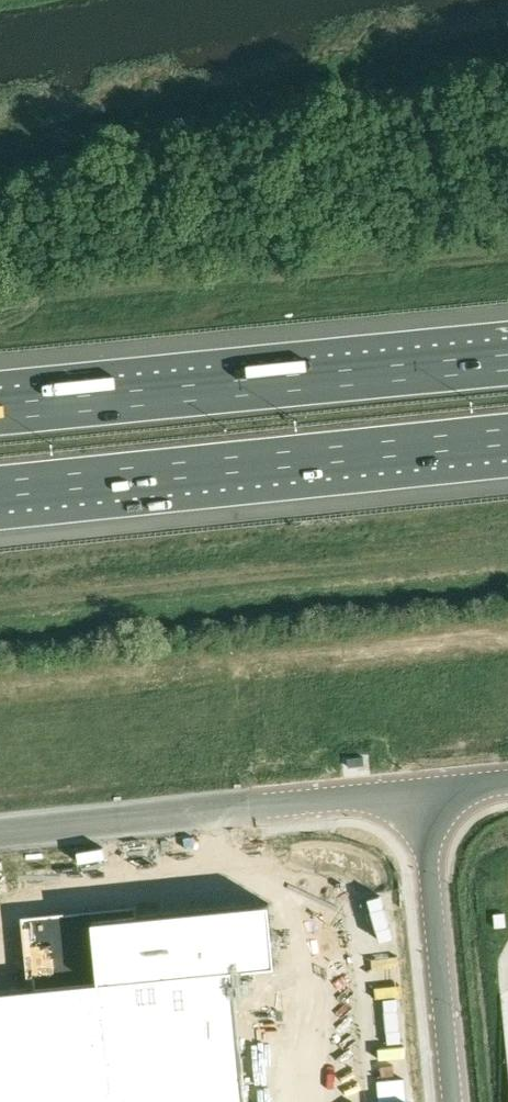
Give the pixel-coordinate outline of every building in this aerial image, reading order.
[(0,991),(0,1101),(246,1101),(233,969),(276,965),(269,903),(138,916),(137,905),(116,907),(117,919),(27,927),(34,988),(0,991)] [(507,929),(506,915),(495,916),(496,930),(507,929)]
